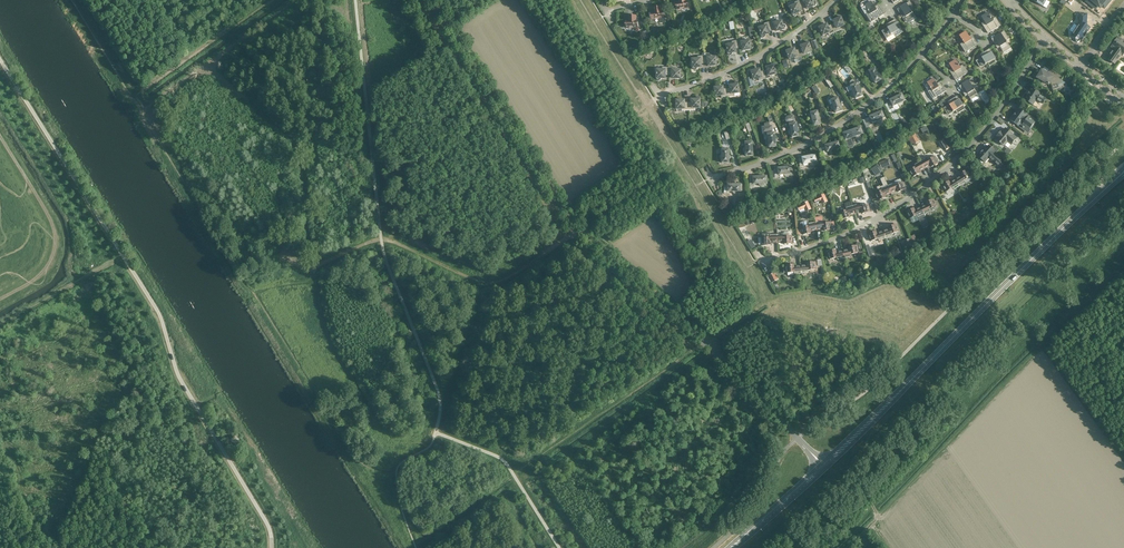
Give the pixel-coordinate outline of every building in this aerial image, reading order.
[(679,2),(675,3),(676,10),(688,8),(687,1),(686,1),(685,0),(678,0),(679,2)] [(803,8),(800,0),(793,3),(794,5),(789,7),(793,15),(793,16),(794,16),(794,17),(795,17),(796,16),(797,16),(797,15),(797,14),(797,13),(801,12),(800,9),(803,8)] [(800,0),(803,8),(806,7),(807,9),(815,6),(816,5),(816,4),(816,3),(816,2),(815,2),(814,1),(813,2),(813,0),(800,0)] [(1111,0),(1087,0),(1086,1),(1090,5),(1093,7),(1096,9),(1098,6),(1100,8),(1103,4),(1106,7),(1111,0)] [(871,23),(884,15),(878,5),(875,7),(872,1),(865,6),(866,8),(863,11),(865,15),(866,15),(871,23)] [(910,1),(897,9),(905,22),(908,20),(909,22),(916,18),(912,11),(915,9),(910,1)] [(654,7),(654,12),(650,12),(651,20),(663,18),(663,11),(661,11),(661,7),(654,7)] [(982,24),(984,27),(988,33),(1001,25),(996,17),(992,19),(992,18),(991,17),(988,12),(981,17),(985,22),(982,24)] [(1074,25),(1070,32),(1072,34),(1071,36),(1075,39),(1076,39),(1076,40),(1076,42),(1077,43),(1079,42),(1080,41),(1080,39),(1082,40),(1085,34),(1086,35),(1088,32),(1087,31),(1090,27),(1085,24),(1086,22),(1087,22),(1087,14),(1079,13),(1079,22),(1080,22),(1077,27),(1074,25)] [(629,16),(629,21),(625,21),(626,28),(638,27),(638,20),(636,20),(636,15),(629,16)] [(834,23),(831,25),(835,32),(841,29),(840,27),(845,25),(841,17),(840,16),(839,16),(838,16),(837,16),(837,17),(837,18),(837,19),(833,21),(834,23)] [(903,32),(895,19),(885,25),(887,28),(882,31),(886,38),(888,36),(891,41),(896,38),(895,37),(903,32)] [(776,20),(770,22),(772,30),(775,29),(776,32),(784,29),(785,29),(785,28),(786,28),(786,27),(786,26),(785,25),(784,25),(784,24),(783,24),(783,25),(782,21),(777,22),(776,20)] [(770,22),(758,25),(761,36),(762,37),(763,38),(764,38),(765,37),(765,36),(766,36),(766,35),(770,33),(769,31),(772,30),(770,22)] [(829,35),(835,32),(831,25),(828,26),(827,24),(819,28),(818,28),(818,29),(818,30),(818,31),(819,31),(819,32),(820,32),(821,32),(823,35),(828,33),(829,35)] [(970,50),(978,44),(977,44),(974,38),(972,35),(969,36),(966,31),(959,35),(962,40),(963,41),(964,42),(960,44),(965,52),(968,51),(969,52),(970,51),(970,50)] [(994,37),(991,39),(992,39),(996,45),(995,45),(997,49),(1000,47),(1004,52),(1010,48),(1007,43),(1007,42),(1006,41),(1009,39),(1004,31),(1001,33),(994,37)] [(1115,38),(1113,42),(1113,43),(1112,45),(1110,47),(1114,49),(1107,58),(1115,64),(1121,54),(1123,55),(1123,54),(1123,40),(1123,41),(1118,37),(1117,38),(1115,38)] [(744,39),(738,40),(739,49),(742,48),(743,51),(752,49),(753,49),(753,48),(753,47),(753,46),(753,45),(752,45),(752,44),(751,44),(750,40),(745,41),(744,39)] [(739,49),(738,40),(731,42),(731,44),(726,45),(728,54),(728,55),(729,55),(730,55),(731,55),(732,55),(732,54),(732,53),(737,52),(736,49),(739,49)] [(802,48),(799,50),(801,57),(808,55),(809,57),(814,55),(809,43),(809,42),(808,42),(808,41),(807,41),(806,42),(805,42),(805,43),(805,44),(801,46),(802,48)] [(785,53),(785,54),(785,55),(786,55),(787,55),(788,55),(789,59),(794,57),(795,60),(794,60),(796,63),(803,61),(801,57),(799,50),(796,51),(795,48),(786,51),(785,52),(785,53)] [(991,52),(989,49),(990,49),(984,53),(983,53),(980,55),(982,58),(976,61),(981,68),(985,65),(986,64),(987,63),(990,67),(998,62),(995,58),(996,58),(991,52)] [(711,55),(704,56),(705,64),(708,64),(708,66),(717,66),(718,65),(719,64),(719,63),(719,62),(718,61),(717,61),(716,57),(711,57),(711,55)] [(705,64),(704,56),(697,56),(697,59),(692,59),(693,68),(693,69),(694,69),(694,70),(695,70),(696,70),(696,69),(697,69),(697,68),(697,67),(702,67),(701,64),(705,64)] [(949,71),(952,74),(956,80),(955,80),(955,81),(968,72),(963,64),(960,67),(959,65),(959,64),(959,65),(956,60),(949,64),(952,69),(949,71)] [(767,70),(764,71),(766,79),(772,77),(772,75),(777,74),(775,65),(774,65),(774,64),(773,64),(772,64),(771,64),(770,65),(770,66),(766,67),(767,70)] [(665,76),(669,76),(669,67),(662,67),(662,70),(657,70),(657,78),(657,79),(657,80),(658,80),(659,81),(660,80),(661,80),(661,79),(661,78),(665,78),(665,76)] [(676,67),(669,67),(669,76),(672,76),(672,78),(681,79),(681,78),(682,78),(683,78),(683,77),(683,76),(683,75),(682,74),(681,74),(681,70),(675,70),(676,67)] [(879,74),(878,73),(875,67),(869,70),(871,75),(871,76),(870,77),(870,78),(870,79),(871,80),(872,81),(873,81),(874,81),(875,83),(882,80),(880,76),(879,76),(878,74),(879,74)] [(759,81),(766,79),(764,71),(760,72),(760,69),(751,71),(750,72),(750,73),(750,74),(750,75),(751,75),(751,76),(752,76),(753,80),(759,78),(759,81)] [(1042,70),(1037,78),(1043,81),(1042,83),(1043,83),(1044,83),(1045,83),(1046,83),(1047,83),(1049,84),(1050,83),(1051,83),(1052,90),(1053,90),(1054,89),(1055,89),(1056,89),(1057,88),(1058,88),(1056,84),(1057,84),(1058,84),(1058,83),(1059,83),(1060,83),(1060,82),(1061,82),(1062,81),(1059,78),(1060,76),(1049,70),(1047,74),(1042,70)] [(933,100),(946,91),(945,91),(941,86),(942,85),(940,82),(937,84),(934,78),(927,82),(930,87),(930,88),(931,88),(931,89),(928,91),(933,100)] [(962,84),(959,86),(959,87),(960,86),(963,92),(965,96),(968,94),(971,99),(978,95),(975,90),(974,89),(974,88),(977,86),(972,78),(969,80),(962,84)] [(850,85),(846,87),(848,91),(852,89),(853,91),(852,91),(851,92),(851,93),(851,94),(851,95),(852,95),(852,96),(853,96),(854,96),(855,96),(856,99),(863,96),(861,91),(860,92),(859,90),(860,90),(857,82),(856,81),(856,80),(855,80),(854,80),(853,80),(852,80),(851,81),(850,81),(850,82),(850,83),(850,84),(850,85)] [(730,88),(727,89),(728,97),(735,96),(734,93),(740,93),(738,84),(738,83),(737,82),(736,82),(735,82),(735,83),(734,83),(734,84),(734,85),(730,85),(730,88)] [(815,85),(812,88),(817,95),(820,92),(815,85)] [(721,98),(728,97),(727,89),(723,89),(723,86),(714,87),(714,88),(713,88),(713,89),(712,89),(712,90),(713,91),(714,92),(715,92),(716,96),(721,95),(721,98)] [(1024,100),(1033,105),(1036,99),(1043,104),(1046,99),(1039,95),(1040,93),(1032,87),(1027,95),(1024,100)] [(983,91),(977,94),(984,106),(990,103),(983,91)] [(902,94),(899,95),(898,96),(897,97),(896,97),(889,100),(890,101),(887,103),(890,109),(894,108),(893,106),(898,104),(898,105),(899,105),(900,105),(901,105),(902,105),(903,104),(903,103),(903,102),(903,101),(906,100),(902,94)] [(959,99),(957,96),(957,97),(951,100),(948,102),(949,105),(944,108),(948,115),(953,112),(954,111),(955,110),(957,114),(965,109),(963,105),(959,99)] [(692,102),(688,102),(689,111),(695,110),(695,108),(701,108),(700,99),(700,98),(699,97),(698,97),(697,97),(696,98),(696,99),(691,99),(692,102)] [(842,111),(841,107),(841,106),(840,106),(840,105),(840,104),(838,97),(831,99),(833,105),(832,105),(832,106),(831,106),(831,107),(831,108),(831,109),(832,109),(832,110),(833,110),(834,110),(835,110),(836,113),(842,111)] [(674,102),(674,103),(674,104),(675,104),(676,105),(676,109),(677,109),(677,112),(682,111),(689,111),(688,102),(685,103),(685,100),(676,100),(675,100),(675,101),(674,101),(674,102)] [(1037,121),(1019,108),(1010,120),(1022,129),(1022,128),(1023,128),(1024,127),(1029,131),(1037,121)] [(821,124),(820,120),(820,119),(819,120),(819,118),(820,118),(818,110),(811,112),(812,117),(811,118),(811,119),(810,119),(810,120),(810,121),(810,122),(811,122),(811,123),(812,123),(813,123),(814,123),(814,126),(821,124)] [(870,118),(863,120),(866,127),(873,124),(872,123),(877,121),(878,121),(878,122),(879,122),(880,122),(881,122),(882,122),(882,121),(883,120),(883,119),(885,117),(882,111),(878,113),(877,114),(876,113),(869,116),(870,118)] [(789,122),(789,123),(791,129),(790,129),(789,130),(789,131),(788,131),(788,132),(789,132),(789,133),(789,134),(790,134),(791,135),(792,135),(792,138),(799,136),(798,131),(797,130),(798,129),(797,122),(795,122),(794,115),(788,116),(788,117),(787,117),(786,118),(786,119),(786,120),(786,121),(787,121),(787,122),(788,122),(789,122)] [(904,118),(897,122),(900,127),(907,123),(904,118)] [(767,132),(768,133),(768,139),(767,139),(767,140),(766,140),(766,141),(766,142),(766,143),(767,143),(767,144),(768,144),(768,145),(769,145),(769,148),(777,147),(776,142),(775,142),(775,140),(776,140),(775,132),(772,133),(772,131),(773,131),(772,126),(763,127),(764,133),(767,132)] [(843,134),(840,135),(843,139),(845,139),(847,147),(848,146),(848,147),(849,147),(849,148),(850,148),(851,148),(852,148),(853,147),(853,146),(854,145),(854,144),(852,138),(855,136),(855,137),(856,137),(856,138),(857,138),(858,138),(859,138),(860,138),(860,137),(861,137),(861,136),(861,135),(864,134),(861,127),(857,128),(857,129),(855,130),(855,129),(843,133),(843,134)] [(1003,131),(1001,130),(1001,131),(996,137),(995,137),(996,138),(995,139),(996,140),(997,140),(1003,145),(1003,146),(1004,146),(1007,142),(1011,145),(1012,144),(1011,144),(1016,138),(1016,139),(1017,138),(1013,135),(1014,135),(1013,134),(1012,134),(1006,129),(1006,128),(1005,128),(1003,131)] [(915,136),(908,140),(913,147),(919,143),(915,136)] [(946,140),(940,143),(945,150),(950,147),(946,140)] [(753,156),(753,152),(753,151),(752,151),(752,149),(753,149),(752,141),(745,142),(746,147),(745,147),(744,148),(743,149),(743,150),(743,151),(743,152),(744,152),(744,153),(745,153),(746,153),(746,156),(753,156)] [(839,141),(835,142),(834,143),(833,144),(832,143),(825,145),(825,147),(822,147),(824,154),(828,153),(827,152),(832,151),(833,151),(833,152),(834,152),(835,153),(836,152),(837,152),(837,151),(838,151),(838,150),(838,149),(841,148),(839,141)] [(989,146),(985,150),(983,148),(981,151),(977,156),(984,161),(983,162),(985,163),(989,158),(988,158),(989,158),(1001,169),(1006,163),(994,152),(995,151),(989,146)] [(729,163),(729,159),(729,158),(729,156),(729,149),(722,149),(722,154),(721,154),(721,155),(720,155),(720,156),(720,157),(720,158),(720,159),(721,159),(721,160),(722,160),(722,163),(729,163)] [(816,154),(812,155),(811,155),(811,156),(809,157),(809,156),(802,157),(802,159),(798,159),(800,166),(804,166),(803,164),(809,163),(809,164),(809,165),(810,165),(811,165),(812,165),(813,165),(814,164),(814,163),(814,162),(817,162),(816,154)] [(927,158),(921,161),(925,168),(931,165),(932,167),(939,163),(935,156),(928,160),(927,158)] [(888,158),(879,162),(882,168),(889,165),(888,164),(890,163),(888,158)] [(925,168),(921,161),(914,165),(916,167),(909,171),(912,177),(919,173),(919,172),(925,168)] [(879,164),(871,170),(876,177),(882,172),(879,164)] [(792,166),(788,167),(787,167),(785,168),(785,167),(778,168),(778,169),(774,170),(775,177),(779,176),(779,175),(784,174),(784,175),(785,175),(785,176),(786,176),(787,177),(788,177),(788,176),(789,176),(790,175),(790,174),(793,173),(792,166)] [(961,175),(956,179),(960,186),(966,182),(965,180),(971,176),(967,170),(960,174),(961,175)] [(889,175),(884,177),(891,193),(897,190),(898,192),(906,189),(903,182),(896,185),(895,183),(892,184),(889,175)] [(767,176),(763,176),(762,176),(762,177),(761,177),(760,176),(753,177),(753,178),(749,179),(750,186),(754,185),(754,184),(759,184),(759,185),(760,185),(760,186),(761,186),(762,186),(763,186),(764,185),(765,184),(765,183),(768,183),(767,176)] [(891,193),(884,177),(880,179),(884,187),(881,188),(878,190),(879,192),(875,194),(878,200),(885,197),(885,196),(891,193)] [(949,181),(942,186),(946,192),(948,195),(954,191),(954,190),(960,186),(956,179),(950,183),(949,181)] [(738,194),(738,193),(739,193),(739,192),(739,191),(742,192),(742,184),(737,184),(737,185),(735,185),(735,184),(728,184),(728,186),(724,186),(724,193),(728,193),(728,191),(733,191),(733,192),(734,193),(735,194),(736,194),(737,194),(738,194)] [(824,194),(813,199),(815,203),(820,201),(822,204),(828,202),(824,194)] [(927,204),(921,207),(924,214),(931,211),(930,209),(937,206),(933,199),(926,202),(927,204)] [(808,201),(797,206),(799,211),(804,209),(806,212),(811,209),(808,201)] [(847,210),(839,212),(841,220),(849,217),(848,216),(855,214),(853,206),(852,202),(845,204),(847,210)] [(860,204),(853,206),(855,214),(862,212),(862,214),(870,211),(868,204),(860,206),(860,204)] [(914,208),(906,212),(910,219),(917,215),(923,228),(929,225),(924,214),(921,207),(914,210),(914,208)] [(822,216),(814,217),(815,222),(817,230),(824,229),(824,231),(832,230),(831,226),(834,226),(833,222),(823,223),(822,216)] [(802,223),(801,223),(803,235),(811,233),(810,231),(817,230),(815,222),(809,223),(808,222),(807,222),(807,221),(802,222),(802,223)] [(889,229),(882,231),(885,239),(892,236),(892,234),(899,231),(896,224),(889,227),(889,229)] [(885,239),(882,231),(876,233),(876,232),(868,234),(871,241),(878,239),(879,241),(885,239)] [(762,233),(762,238),(763,245),(771,245),(770,243),(778,243),(777,234),(770,235),(770,233),(762,233)] [(784,234),(777,234),(778,243),(784,242),(784,244),(792,243),(792,236),(784,237),(784,234)] [(849,249),(843,250),(845,259),(852,257),(851,254),(862,252),(861,244),(849,247),(849,249)] [(836,250),(828,252),(830,259),(837,258),(838,260),(845,259),(843,250),(836,252),(836,250)] [(808,265),(800,265),(801,274),(809,273),(809,270),(816,269),(815,262),(807,263),(808,265)] [(786,266),(784,267),(784,272),(786,272),(787,273),(794,272),(794,274),(801,274),(800,265),(794,266),(794,264),(786,265),(786,266)]
